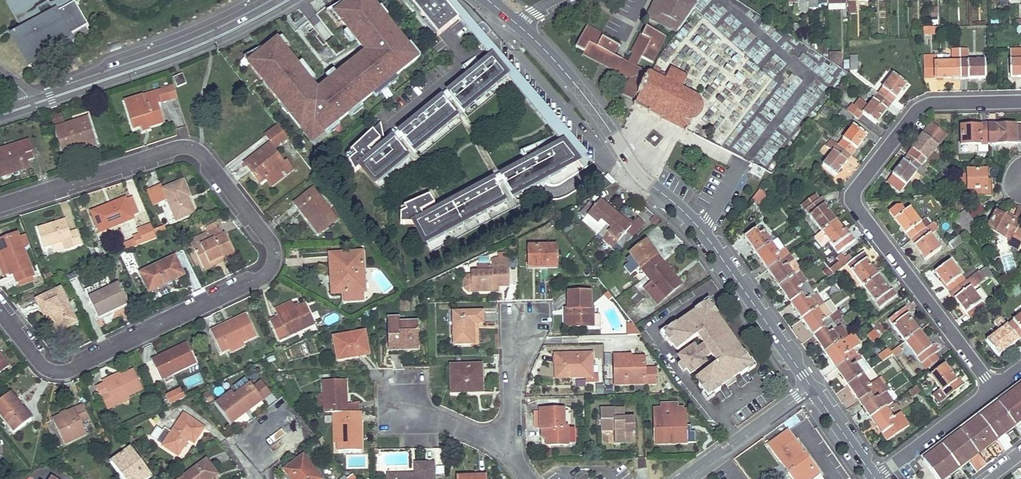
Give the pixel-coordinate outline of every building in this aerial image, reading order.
[(5,1),(21,29),(12,34),(29,66),(35,61),(35,60),(57,45),(59,48),(89,35),(86,27),(88,27),(75,3),(81,0),(8,0),(5,1)] [(312,146),(325,136),(337,126),(348,117),(360,107),(373,97),(395,79),(418,61),(408,49),(386,21),(379,12),(371,3),(369,0),(352,0),(331,12),(342,26),(348,33),(355,42),(366,55),(369,59),(361,65),(358,61),(346,71),(349,75),(341,82),(337,78),(329,84),(326,87),(330,91),(321,98),(318,94),(311,85),(298,69),(285,52),(277,43),(253,56),(255,60),(248,67),(264,86),(268,83),(272,90),(269,93),(282,109),(286,106),(292,114),(288,117),(312,146)] [(443,0),(407,0),(410,3),(411,3),(438,35),(458,18),(443,0)] [(677,32),(694,8),(696,4),(699,0),(694,0),(693,2),(688,0),(666,0),(658,4),(650,19),(677,32)] [(828,4),(828,0),(808,0),(808,3),(808,8),(817,8),(817,4),(828,4)] [(848,1),(848,0),(828,0),(828,4),(828,8),(845,8),(845,4),(848,4),(848,1)] [(856,0),(848,1),(848,4),(848,14),(856,14),(856,0)] [(653,7),(647,18),(650,19),(658,4),(653,7)] [(959,7),(960,23),(971,22),(970,6),(959,7)] [(381,10),(379,12),(386,21),(388,19),(381,10)] [(342,26),(331,12),(326,15),(338,29),(342,26)] [(586,28),(603,37),(604,34),(602,33),(587,25),(586,28)] [(923,37),(934,35),(933,26),(922,28),(923,37)] [(635,51),(643,55),(641,58),(652,63),(666,37),(646,27),(642,35),(635,51)] [(613,56),(619,46),(603,37),(586,28),(576,47),(584,52),(609,65),(613,56)] [(355,42),(348,33),(344,37),(351,46),(355,42)] [(635,51),(642,35),(641,35),(631,53),(634,54),(629,64),(636,68),(641,58),(643,55),(635,51)] [(282,40),(277,43),(285,52),(289,49),(282,40)] [(411,47),(408,49),(418,61),(421,59),(411,47)] [(935,80),(960,79),(959,51),(952,50),(952,62),(935,63),(935,57),(925,57),(925,80),(935,80)] [(959,51),(960,79),(985,78),(985,61),(967,62),(967,50),(959,51)] [(1009,61),(1010,78),(1020,78),(1020,51),(1011,51),(1011,61),(1009,61)] [(609,65),(584,52),(583,55),(608,68),(626,77),(630,79),(636,68),(629,64),(613,56),(609,65)] [(841,69),(841,53),(829,53),(829,61),(841,69)] [(366,55),(358,61),(361,65),(369,59),(366,55)] [(255,60),(253,56),(244,61),(248,67),(255,60)] [(488,87),(504,74),(491,59),(449,94),(462,110),(472,101),(488,87)] [(315,81),(302,65),(298,69),(311,85),(315,81)] [(642,85),(647,74),(636,68),(630,79),(622,94),(634,100),(636,96),(642,85)] [(635,105),(662,119),(685,130),(690,119),(691,119),(693,119),(696,118),(698,116),(700,115),(701,113),(701,110),(702,108),(701,105),(701,103),(699,101),(697,99),(695,98),(681,91),(683,87),(687,78),(670,70),(666,78),(665,76),(664,74),(662,74),(659,75),(661,72),(653,68),(650,75),(647,74),(642,85),(636,96),(638,98),(635,105)] [(346,71),(337,78),(341,82),(349,75),(346,71)] [(177,88),(186,84),(182,74),(173,78),(177,88)] [(337,78),(334,74),(326,80),(329,84),(337,78)] [(507,77),(504,74),(488,87),(491,91),(507,77)] [(878,94),(891,105),(906,85),(893,74),(878,94)] [(398,83),(395,79),(373,97),(376,101),(398,83)] [(269,93),(272,90),(268,83),(264,86),(261,88),(267,94),(269,93)] [(330,91),(326,87),(318,94),(321,98),(330,91)] [(491,91),(488,87),(472,101),(475,104),(491,91)] [(878,94),(877,94),(872,89),(867,95),(873,100),(868,106),(860,99),(854,107),(852,105),(847,112),(858,120),(862,114),(876,125),(891,105),(878,94)] [(157,104),(160,103),(157,92),(125,102),(133,129),(141,126),(142,131),(149,129),(148,127),(163,123),(157,104)] [(445,124),(456,115),(443,99),(400,135),(413,151),(429,137),(445,124)] [(475,104),(472,101),(462,110),(464,113),(475,104)] [(282,109),(280,110),(286,118),(288,117),(292,114),(286,106),(282,109)] [(363,111),(360,107),(348,117),(351,121),(363,111)] [(853,117),(843,109),(839,114),(849,122),(853,117)] [(51,117),(53,124),(62,121),(60,114),(51,117)] [(458,118),(456,115),(445,124),(448,127),(458,118)] [(55,128),(62,152),(89,143),(90,147),(97,145),(88,117),(55,128)] [(988,144),(1017,144),(1017,143),(1020,143),(1020,125),(1016,126),(1016,125),(1006,126),(1005,122),(988,123),(988,144)] [(988,144),(988,123),(979,123),(979,126),(970,126),(961,126),(961,145),(981,145),(988,144)] [(362,167),(375,182),(391,169),(407,155),(394,140),(386,147),(381,124),(351,151),(356,156),(349,162),(354,172),(362,167)] [(448,127),(445,124),(429,137),(432,140),(448,127)] [(908,155),(921,166),(937,146),(945,135),(930,124),(923,133),(923,135),(908,155)] [(265,135),(273,146),(285,136),(277,126),(265,135)] [(340,129),(337,126),(325,136),(327,140),(340,129)] [(838,146),(851,156),(867,136),(853,126),(838,146)] [(287,139),(285,136),(273,146),(275,148),(287,139)] [(432,140),(429,137),(413,151),(415,154),(432,140)] [(838,146),(838,145),(831,140),(826,147),(833,152),(822,166),(836,176),(851,156),(838,146)] [(29,168),(27,160),(25,155),(32,153),(28,141),(0,150),(0,177),(29,168)] [(63,155),(90,147),(89,143),(62,152),(63,155)] [(284,164),(269,145),(244,164),(260,183),(284,164)] [(502,178),(512,196),(530,186),(549,176),(561,169),(577,161),(564,145),(502,178)] [(351,151),(346,156),(349,162),(356,156),(351,151)] [(409,159),(407,155),(391,169),(393,172),(409,159)] [(921,166),(908,155),(892,175),(898,179),(892,186),(899,191),(901,191),(905,185),(916,172),(921,166)] [(579,164),(577,161),(561,169),(563,173),(579,164)] [(761,178),(765,171),(754,165),(750,172),(761,178)] [(926,170),(921,166),(916,172),(921,177),(926,170)] [(393,172),(391,169),(375,182),(377,185),(393,172)] [(551,179),(563,173),(561,169),(549,176),(551,179)] [(969,190),(970,199),(991,198),(990,188),(987,188),(987,179),(986,171),(967,171),(967,172),(957,172),(958,189),(968,189),(968,190),(969,190)] [(887,182),(892,186),(898,179),(892,175),(887,182)] [(532,189),(551,179),(549,176),(530,186),(532,189)] [(185,198),(189,196),(183,181),(163,189),(161,185),(153,188),(160,203),(167,200),(176,220),(194,213),(189,202),(187,203),(185,198)] [(400,224),(416,224),(425,242),(444,232),(462,222),(474,216),(486,209),(505,199),(495,182),(439,211),(425,219),(421,212),(416,202),(401,209),(400,224)] [(513,199),(532,189),(530,186),(512,196),(513,199)] [(294,203),(318,234),(337,220),(312,188),(294,203)] [(767,197),(760,189),(752,200),(759,205),(767,197)] [(822,232),(836,221),(824,205),(827,203),(822,197),(819,199),(815,194),(801,205),(822,232)] [(435,204),(430,196),(416,202),(421,212),(435,204)] [(125,200),(125,199),(91,212),(99,232),(133,219),(132,216),(138,214),(132,197),(125,200)] [(507,203),(505,199),(486,209),(488,213),(507,203)] [(606,225),(616,214),(600,201),(594,207),(589,202),(579,214),(585,219),(588,215),(599,224),(601,221),(606,225)] [(910,240),(931,225),(926,219),(921,223),(910,208),(895,220),(910,240)] [(476,219),(488,213),(486,209),(474,216),(476,219)] [(971,218),(965,210),(953,219),(959,228),(971,218)] [(621,212),(618,216),(630,227),(633,223),(621,212)] [(1004,216),(996,212),(987,228),(990,230),(985,239),(993,244),(995,242),(999,236),(1003,238),(1004,236),(1011,240),(1020,224),(1020,222),(1014,217),(1012,221),(1004,216)] [(618,216),(616,214),(606,225),(599,233),(604,238),(608,233),(618,241),(617,243),(623,248),(633,237),(627,232),(631,227),(630,227),(618,216)] [(464,226),(476,219),(474,216),(462,222),(464,226)] [(971,218),(959,228),(965,236),(977,227),(971,218)] [(76,230),(69,232),(65,219),(37,228),(44,249),(62,243),(64,250),(81,245),(76,230)] [(848,236),(836,221),(822,232),(837,252),(838,254),(839,253),(855,241),(850,234),(848,236)] [(225,235),(223,235),(217,222),(205,229),(207,233),(190,241),(202,267),(222,258),(224,262),(235,256),(225,235)] [(446,235),(464,226),(462,222),(444,232),(446,235)] [(910,240),(926,261),(941,249),(930,235),(938,228),(933,222),(931,225),(910,240)] [(137,247),(157,238),(151,225),(137,231),(139,236),(133,238),(134,239),(129,241),(132,249),(137,247)] [(167,233),(164,226),(154,230),(157,237),(167,233)] [(756,253),(771,243),(764,232),(760,235),(756,229),(745,237),(756,253)] [(427,245),(446,235),(444,232),(425,242),(427,245)] [(966,239),(962,233),(949,243),(953,249),(966,239)] [(1,252),(9,274),(10,276),(13,274),(16,282),(33,275),(22,247),(29,245),(25,235),(18,238),(17,235),(0,241),(0,253),(1,252)] [(107,257),(121,251),(114,236),(101,241),(107,257)] [(756,253),(768,270),(789,255),(777,239),(771,243),(756,253)] [(640,267),(647,276),(663,263),(646,241),(626,259),(629,262),(624,266),(631,274),(640,267)] [(626,258),(626,259),(646,241),(629,254),(630,255),(626,258)] [(557,266),(557,246),(527,247),(528,267),(557,266)] [(1,252),(0,253),(0,268),(3,276),(9,274),(1,252)] [(340,294),(365,292),(362,252),(329,254),(330,266),(339,266),(340,294)] [(863,287),(878,276),(866,261),(868,259),(864,252),(852,261),(848,255),(843,259),(840,261),(830,269),(833,275),(847,265),(863,287)] [(843,259),(839,253),(838,254),(837,252),(834,254),(840,261),(843,259)] [(497,286),(508,286),(508,267),(506,267),(506,260),(507,259),(506,253),(499,254),(499,260),(496,260),(493,262),(493,267),(490,267),(490,265),(478,265),(478,273),(472,273),(472,292),(497,291),(497,286)] [(830,269),(840,261),(834,254),(824,262),(829,270),(830,269)] [(793,261),(789,255),(768,270),(779,286),(795,276),(799,273),(802,271),(794,260),(793,261)] [(140,274),(149,292),(183,275),(174,257),(140,274)] [(222,258),(202,267),(204,271),(224,262),(222,258)] [(950,293),(966,281),(950,261),(935,272),(950,293)] [(671,273),(663,263),(647,276),(665,298),(680,286),(670,274),(671,273)] [(339,266),(330,266),(332,294),(340,294),(339,266)] [(950,293),(966,314),(987,297),(980,288),(974,292),(971,288),(977,284),(984,279),(979,272),(978,272),(966,281),(950,293)] [(799,273),(795,276),(802,287),(806,284),(799,273)] [(810,289),(806,284),(802,287),(795,276),(779,286),(791,303),(810,289)] [(889,291),(878,276),(863,287),(880,309),(897,296),(891,289),(889,291)] [(85,291),(98,318),(128,303),(118,284),(108,289),(104,281),(85,291)] [(980,288),(977,284),(971,288),(974,292),(980,288)] [(643,299),(633,286),(626,292),(636,305),(643,299)] [(51,313),(59,329),(76,321),(60,289),(36,300),(44,316),(51,313)] [(802,319),(824,304),(817,293),(814,295),(810,289),(791,303),(802,319)] [(568,292),(568,309),(569,309),(569,314),(567,314),(567,327),(589,327),(588,317),(593,317),(593,314),(593,308),(590,308),(590,292),(568,292)] [(854,303),(860,298),(856,293),(850,297),(854,303)] [(825,305),(835,318),(840,315),(830,301),(825,305)] [(274,310),(278,317),(271,321),(280,340),(287,337),(314,324),(305,304),(299,307),(298,305),(294,307),(292,302),(274,310)] [(673,344),(677,350),(679,349),(699,335),(702,334),(717,357),(731,347),(715,324),(719,321),(715,315),(717,314),(711,306),(709,307),(704,306),(702,304),(695,310),(696,312),(676,326),(675,324),(667,329),(668,331),(667,337),(665,338),(671,346),(673,344)] [(829,317),(831,315),(824,304),(802,319),(814,336),(833,322),(829,317)] [(905,342),(919,331),(908,315),(910,313),(905,307),(889,320),(905,342)] [(473,324),(483,324),(482,312),(453,312),(453,345),(474,344),(473,324)] [(1017,338),(1020,335),(1020,314),(1007,325),(1017,338)] [(211,332),(221,353),(228,349),(243,343),(256,336),(246,315),(233,322),(219,328),(211,332)] [(1017,338),(1007,325),(1000,316),(994,322),(1000,330),(986,341),(998,356),(1013,344),(1011,342),(1017,338)] [(217,325),(219,328),(233,322),(231,319),(217,325)] [(387,320),(388,349),(419,348),(418,323),(399,324),(399,319),(387,320)] [(719,321),(715,324),(731,347),(735,344),(719,321)] [(825,352),(845,338),(837,328),(833,322),(814,336),(825,352)] [(868,336),(873,343),(880,338),(875,330),(868,336)] [(931,346),(919,331),(905,342),(922,364),(938,351),(934,345),(931,346)] [(333,338),(337,360),(358,356),(357,352),(367,350),(364,332),(333,338)] [(702,334),(699,335),(706,345),(711,353),(714,358),(717,357),(702,334)] [(836,369),(857,355),(853,349),(860,345),(852,334),(845,338),(825,352),(836,369)] [(244,346),(243,343),(228,349),(230,353),(244,346)] [(151,361),(161,380),(196,363),(187,344),(151,361)] [(706,345),(697,352),(702,359),(711,353),(706,345)] [(679,357),(690,374),(694,371),(705,363),(702,359),(697,352),(694,347),(683,355),(679,357)] [(721,389),(719,387),(739,373),(741,375),(749,370),(747,368),(748,362),(750,360),(745,353),(743,354),(738,348),(734,351),(731,347),(717,357),(720,362),(718,363),(698,376),(696,378),(701,384),(698,385),(704,393),(706,391),(712,392),(713,394),(721,389)] [(891,352),(888,348),(879,355),(882,361),(893,354),(891,352)] [(575,375),(575,378),(592,377),(591,354),(555,355),(555,376),(575,375)] [(613,356),(613,385),(645,384),(655,384),(655,372),(653,370),(645,370),(645,361),(634,361),(634,363),(631,363),(631,361),(631,358),(631,355),(613,356)] [(860,361),(857,355),(836,369),(848,385),(863,374),(870,370),(862,360),(860,361)] [(0,357),(0,373),(8,367),(0,357)] [(959,378),(956,380),(945,364),(930,375),(940,388),(933,394),(940,403),(964,385),(959,378)] [(476,392),(476,379),(481,379),(481,365),(451,366),(451,393),(476,392)] [(133,370),(122,375),(109,381),(108,378),(101,381),(103,384),(96,387),(99,394),(100,397),(107,394),(112,404),(127,397),(143,390),(133,370)] [(109,381),(122,375),(120,372),(108,378),(109,381)] [(870,385),(863,374),(848,385),(859,402),(883,385),(879,379),(870,385)] [(322,381),(323,396),(317,396),(318,407),(323,406),(323,413),(333,413),(337,413),(348,413),(347,405),(345,405),(344,393),(346,393),(345,380),(322,381)] [(217,404),(231,423),(269,395),(260,383),(252,389),(249,384),(233,396),(231,393),(217,404)] [(859,402),(871,418),(886,407),(893,403),(885,393),(889,390),(885,384),(883,385),(859,402)] [(920,391),(916,386),(909,391),(912,397),(920,391)] [(1020,421),(1020,386),(999,403),(1015,426),(1020,421)] [(169,405),(185,398),(180,388),(164,395),(169,405)] [(10,393),(0,401),(0,415),(14,433),(31,419),(10,393)] [(112,404),(107,394),(100,397),(107,411),(114,407),(128,400),(127,397),(112,404)] [(654,418),(655,442),(684,442),(684,443),(695,443),(695,432),(690,432),(690,426),(685,426),(684,410),(682,410),(682,408),(677,408),(677,403),(660,404),(660,408),(653,409),(653,418),(654,418)] [(980,418),(997,440),(1015,426),(999,403),(980,418)] [(81,423),(88,419),(81,406),(52,420),(64,445),(86,434),(81,423)] [(893,418),(886,407),(871,418),(887,441),(909,426),(901,413),(893,418)] [(546,446),(571,446),(571,427),(563,427),(563,410),(540,411),(540,427),(540,429),(541,429),(546,429),(546,438),(546,446)] [(624,419),(614,419),(614,410),(600,410),(600,431),(614,431),(614,444),(634,443),(634,419),(624,419)] [(624,419),(624,410),(614,410),(614,419),(624,419)] [(337,413),(337,444),(337,451),(360,451),(360,412),(348,413),(337,413)] [(204,428),(183,415),(171,433),(165,429),(163,432),(157,427),(150,437),(157,442),(163,446),(162,446),(178,456),(188,440),(194,443),(204,428)] [(970,425),(987,447),(997,440),(980,418),(970,425)] [(985,448),(987,447),(970,425),(961,432),(986,465),(994,459),(985,448)] [(792,478),(808,478),(816,474),(806,460),(809,458),(788,430),(767,445),(792,478)] [(942,446),(959,468),(961,467),(968,462),(976,472),(986,465),(961,432),(942,446)] [(959,468),(942,446),(923,461),(936,478),(945,478),(958,470),(959,468)] [(122,471),(120,473),(124,478),(146,478),(150,476),(130,449),(114,461),(122,471)] [(303,456),(284,471),(290,478),(320,478),(303,456)] [(809,458),(806,460),(816,474),(808,478),(813,478),(820,474),(809,458)] [(216,474),(205,460),(180,478),(210,478),(216,474)] [(114,461),(112,462),(120,473),(122,471),(114,461)] [(414,463),(414,474),(394,475),(394,478),(434,478),(433,463),(414,463)]
